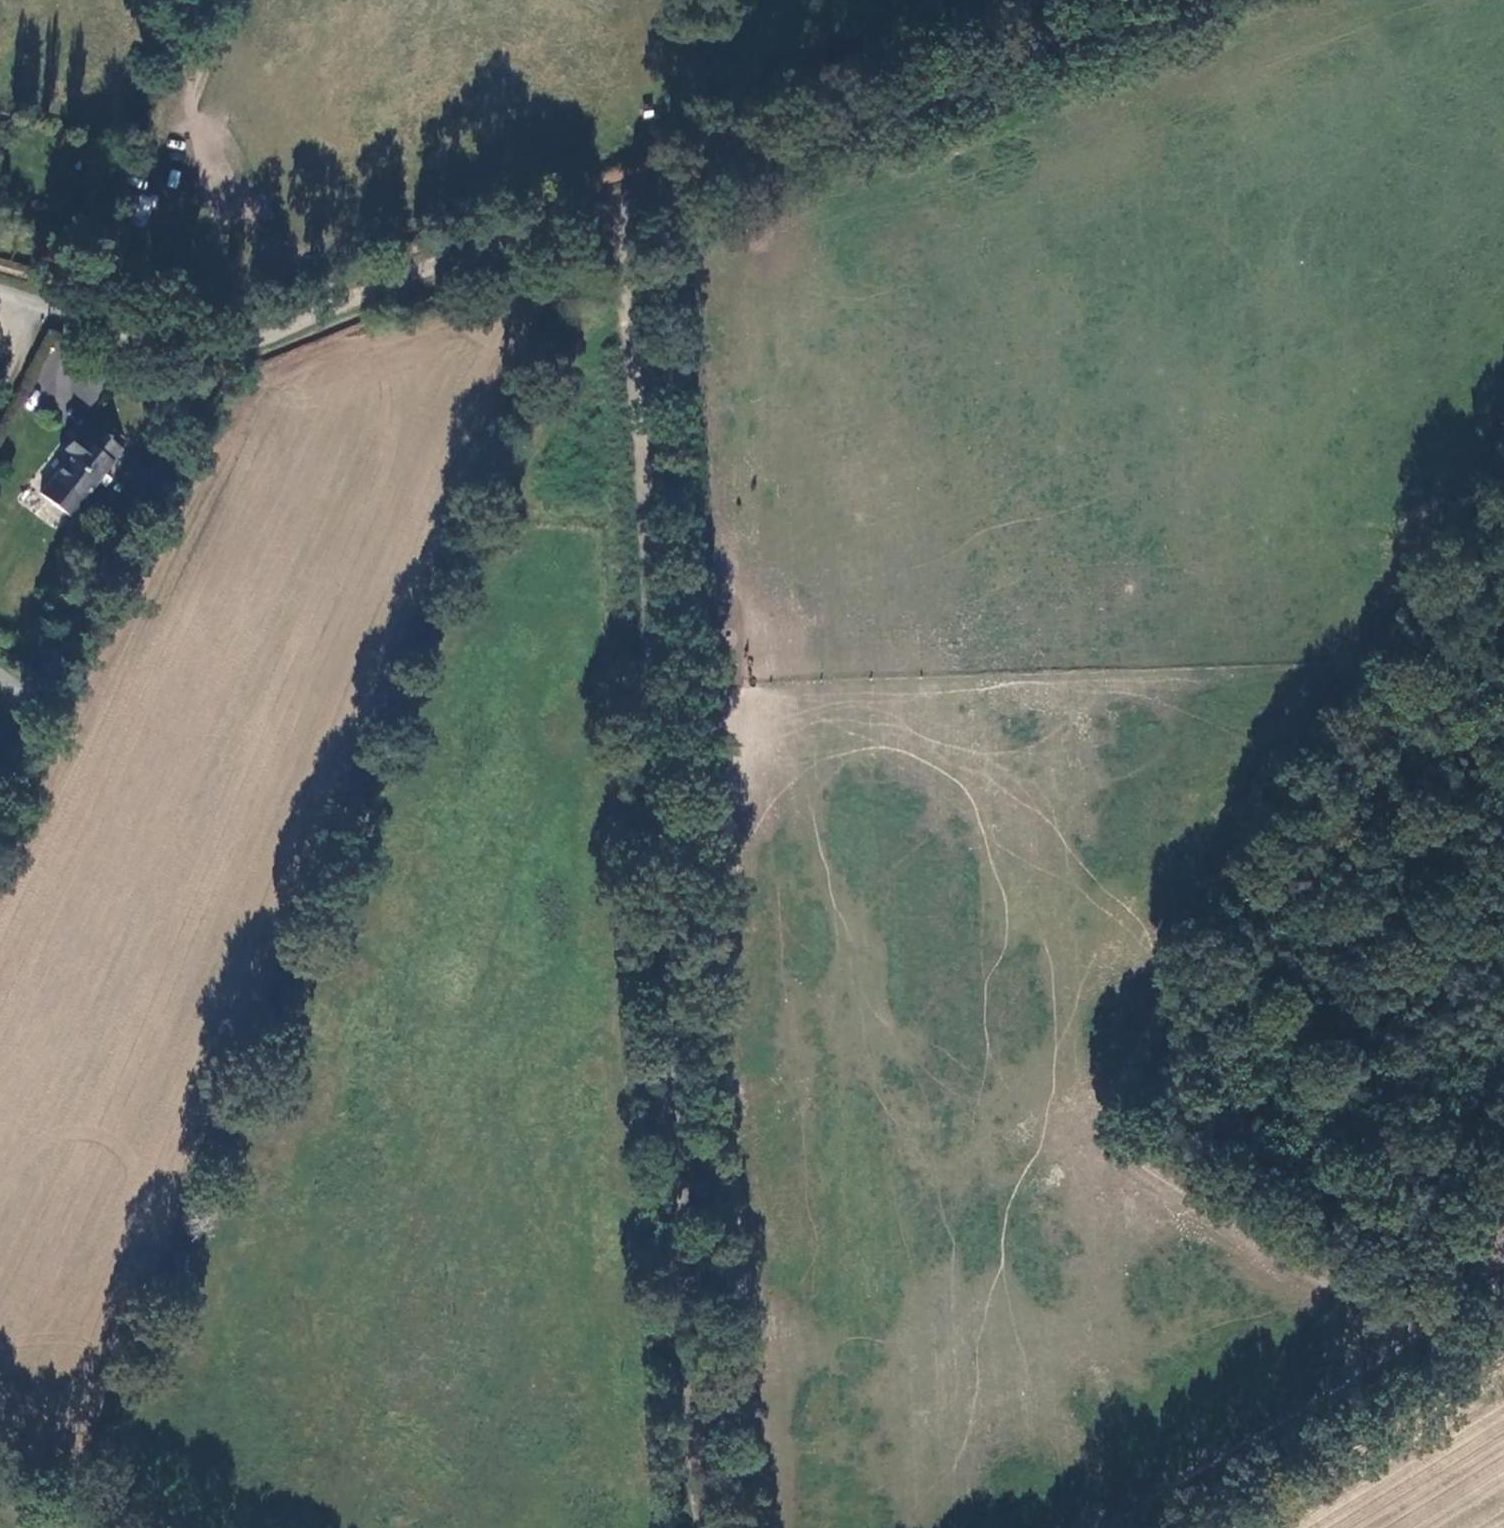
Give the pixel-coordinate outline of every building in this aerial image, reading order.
[(32,334),(28,399),(100,403),(102,373),(84,372),(86,337),(32,334)] [(69,459),(42,495),(71,517),(122,449),(93,427),(86,437),(79,431),(62,453),(69,459)]
